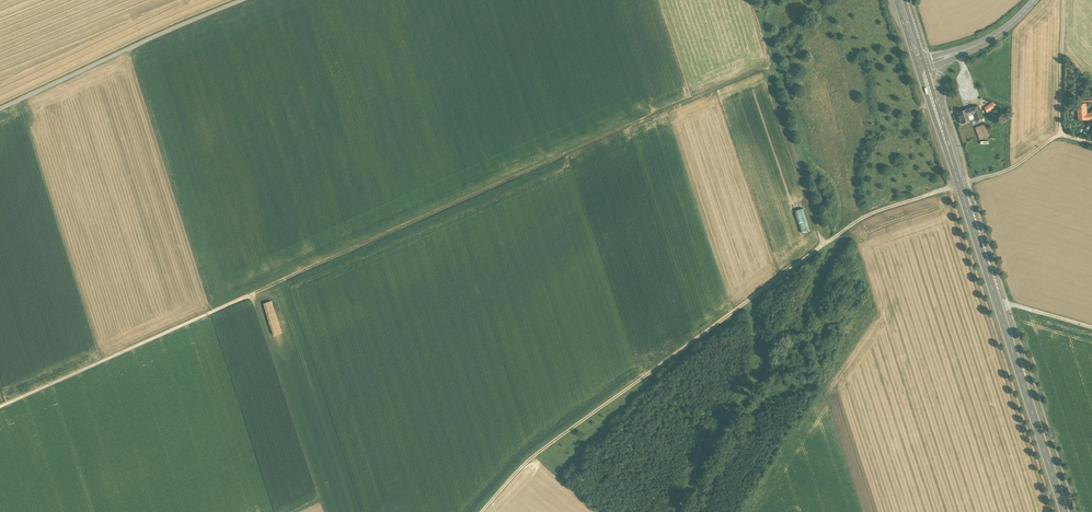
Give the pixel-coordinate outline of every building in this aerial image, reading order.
[(994,102),(984,108),(987,113),(997,107),(994,102)] [(1088,114),(1085,114),(1084,104),(1077,105),(1078,121),(1086,120),(1089,120),(1088,114)] [(975,113),(973,114),(976,121),(983,119),(978,106),(973,108),(975,113)] [(964,110),(957,113),(961,124),(970,121),(968,115),(966,116),(964,111),(964,110)] [(1007,115),(999,121),(1002,125),(1010,119),(1007,115)] [(989,137),(985,124),(975,128),(979,140),(989,137)]
